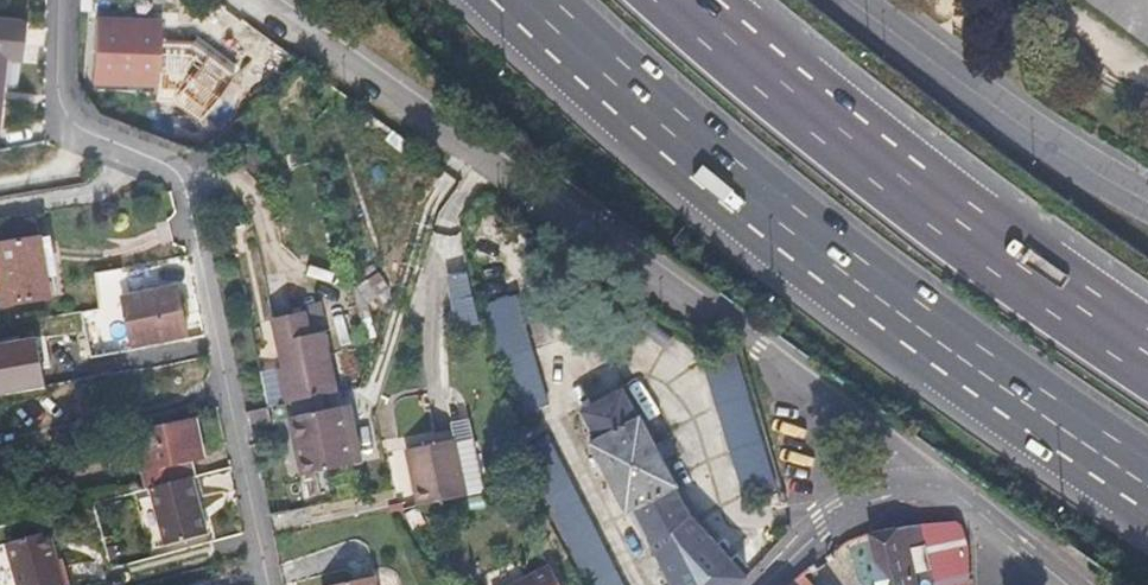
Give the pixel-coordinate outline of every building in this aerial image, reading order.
[(99,18),(96,84),(158,86),(160,20),(99,18)] [(0,21),(0,62),(1,58),(13,60),(18,23),(0,21)] [(0,218),(0,242),(33,238),(30,213),(0,218)] [(53,293),(44,237),(33,238),(0,242),(0,267),(2,283),(4,301),(53,293)] [(98,271),(99,288),(130,282),(128,265),(98,271)] [(468,271),(445,275),(454,328),(476,324),(468,271)] [(124,298),(134,344),(188,334),(178,287),(124,298)] [(545,410),(510,301),(475,313),(492,368),(498,366),(516,419),(545,410)] [(282,364),(288,400),(334,393),(322,330),(302,333),(298,311),(274,316),(282,364)] [(659,336),(677,369),(703,355),(685,321),(659,336)] [(728,355),(699,365),(742,500),(772,490),(728,355)] [(285,401),(288,400),(282,364),(275,365),(281,402),(285,401)] [(671,584),(739,584),(746,577),(692,520),(677,494),(681,491),(643,421),(639,423),(622,394),(578,418),(595,448),(588,452),(627,523),(635,519),(671,584)] [(285,401),(281,402),(265,405),(267,414),(267,416),(287,412),(285,401)] [(293,417),(303,476),(351,467),(341,409),(293,417)] [(148,487),(178,479),(175,465),(190,462),(201,459),(193,422),(156,430),(155,424),(132,429),(145,488),(148,487)] [(516,457),(584,584),(621,584),(545,442),(516,457)] [(414,507),(461,499),(452,447),(452,443),(404,452),(414,507)] [(452,447),(461,499),(478,495),(468,444),(452,447)] [(190,462),(175,465),(178,479),(187,477),(193,476),(190,462)] [(187,477),(178,479),(148,487),(163,544),(202,532),(187,477)] [(918,526),(929,584),(969,584),(968,533),(955,522),(918,526)] [(905,527),(904,527),(873,530),(879,561),(875,562),(880,584),(920,584),(905,527)] [(14,584),(60,584),(46,530),(3,541),(14,584)] [(546,567),(512,584),(556,584),(546,567)] [(816,581),(813,584),(803,573),(789,584),(819,584),(816,581)] [(331,584),(373,584),(371,576),(331,584)]
